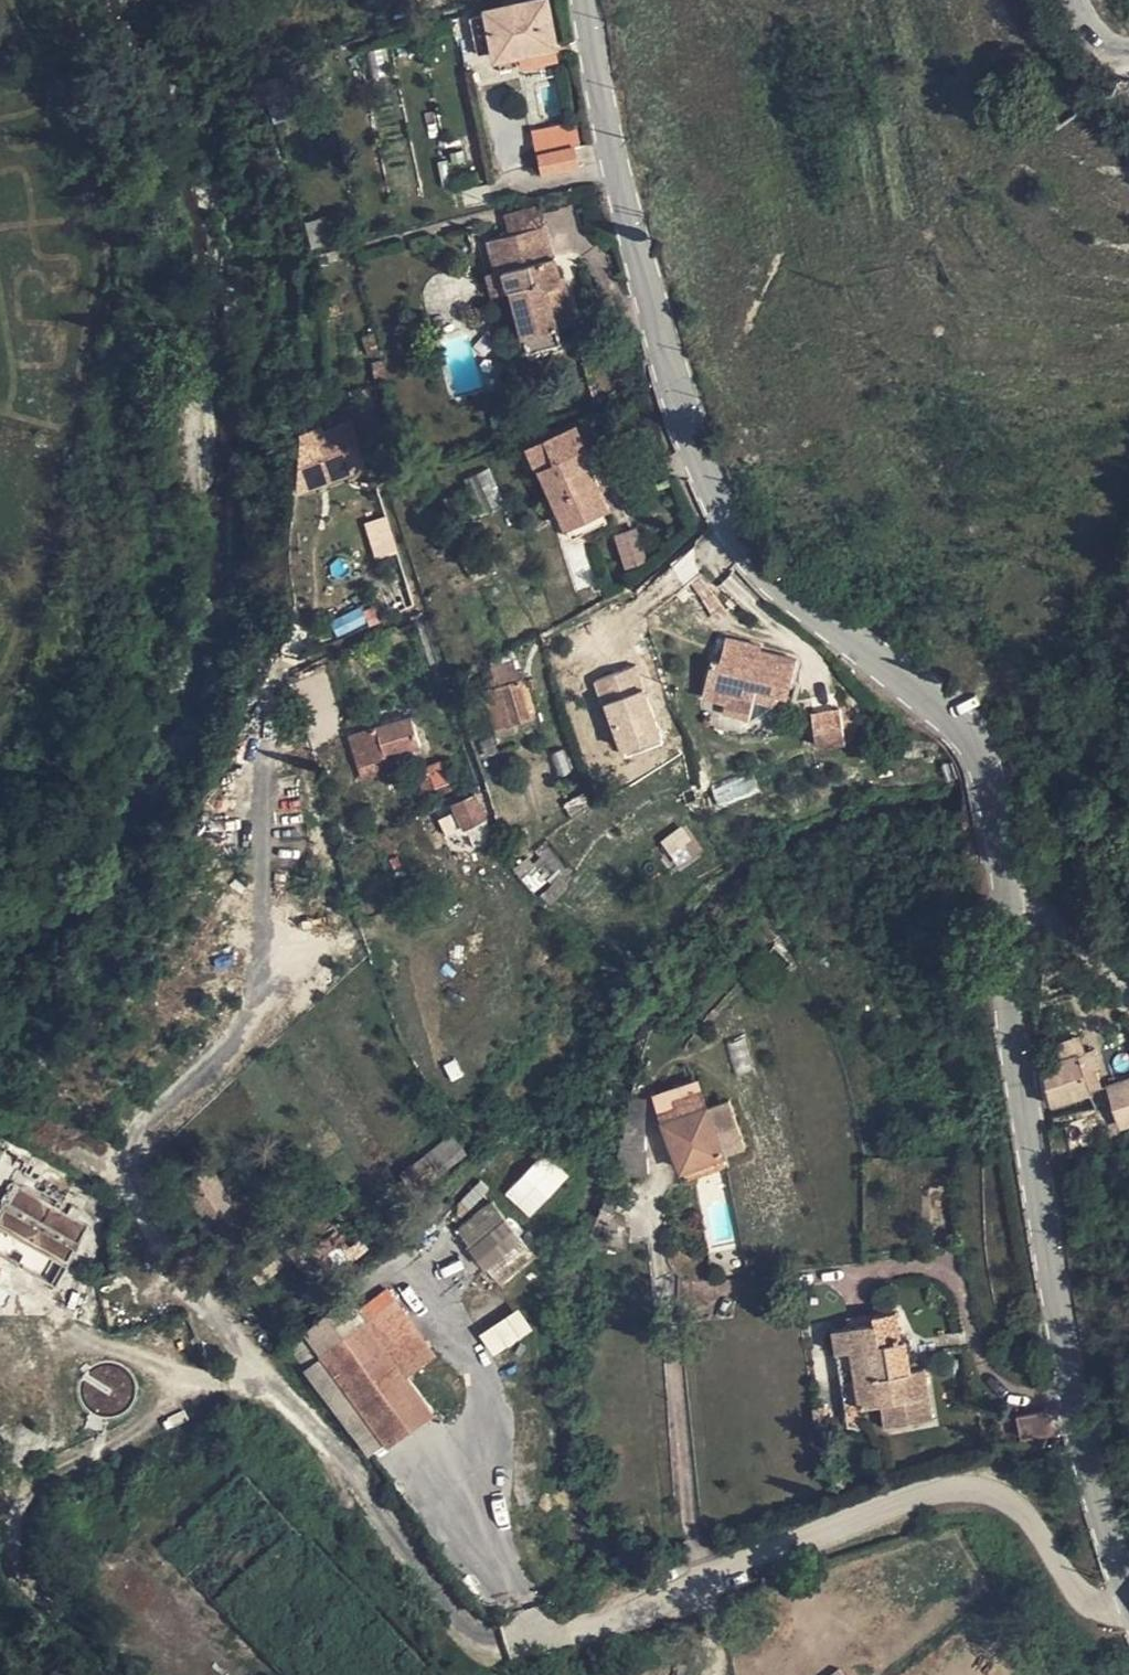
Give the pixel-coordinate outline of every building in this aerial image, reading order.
[(495,47),(505,45),(507,53),(531,50),(531,53),(535,57),(565,52),(567,49),(567,48),(565,38),(559,0),(524,0),(518,1),(500,4),(500,9),(489,10),(495,47)] [(488,48),(495,47),(489,10),(483,11),(488,48)] [(567,48),(578,44),(576,36),(565,38),(567,48)] [(546,145),(548,145),(581,137),(587,136),(585,115),(542,123),(546,145)] [(551,165),(585,156),(581,137),(548,145),(551,165)] [(517,204),(523,224),(551,217),(545,196),(517,204)] [(551,217),(523,224),(499,231),(508,263),(508,265),(518,263),(522,282),(527,281),(538,325),(571,315),(571,314),(588,309),(580,280),(572,282),(569,272),(574,271),(572,265),(567,245),(562,246),(554,216),(551,217)] [(325,218),(304,224),(312,252),(333,245),(325,218)] [(508,265),(508,263),(495,266),(501,286),(522,282),(518,263),(508,265)] [(576,264),(572,265),(574,271),(569,272),(572,282),(580,280),(576,264)] [(571,315),(538,325),(543,341),(575,332),(571,315)] [(387,348),(377,349),(379,363),(388,361),(387,348)] [(351,413),(326,423),(339,467),(370,456),(359,425),(355,426),(351,413)] [(571,429),(567,417),(547,425),(579,509),(614,496),(620,493),(605,450),(611,445),(600,417),(571,429)] [(325,430),(313,430),(313,457),(324,457),(325,430)] [(619,509),(614,496),(579,509),(584,521),(619,509)] [(386,516),(363,523),(375,560),(398,552),(386,516)] [(614,534),(622,568),(644,563),(637,529),(614,534)] [(779,641),(743,633),(738,658),(726,655),(719,691),(741,696),(743,684),(764,688),(765,684),(804,692),(812,654),(778,647),(779,641)] [(496,655),(500,665),(504,674),(525,666),(518,646),(496,655)] [(504,674),(500,665),(493,668),(497,677),(490,680),(503,716),(510,713),(515,724),(525,720),(521,710),(539,702),(525,666),(504,674)] [(595,677),(615,758),(659,746),(639,666),(595,677)] [(369,721),(378,751),(397,745),(434,731),(423,701),(369,721)] [(862,703),(825,711),(833,744),(860,737),(859,729),(870,727),(874,715),(862,703)] [(397,745),(378,751),(384,769),(403,762),(397,745)] [(450,778),(467,772),(460,752),(444,759),(450,778)] [(743,779),(714,790),(719,803),(748,793),(743,779)] [(483,832),(500,816),(489,783),(468,791),(470,798),(453,804),(460,822),(477,815),(483,832)] [(504,826),(500,816),(483,832),(484,834),(504,826)] [(660,841),(679,868),(703,851),(683,824),(660,841)] [(1062,1096),(1099,1091),(1098,1087),(1109,1083),(1107,1068),(1112,1067),(1110,1047),(1058,1055),(1062,1096)] [(706,1081),(663,1093),(686,1173),(715,1164),(729,1160),(715,1110),(706,1081)] [(1128,1132),(1128,1090),(1120,1091),(1125,1132),(1128,1132)] [(737,1103),(715,1110),(729,1160),(751,1154),(737,1103)] [(655,1108),(639,1104),(630,1130),(650,1132),(655,1108)] [(630,1130),(620,1171),(648,1173),(650,1132),(630,1130)] [(422,1187),(465,1154),(451,1135),(408,1168),(422,1187)] [(504,1194),(528,1218),(567,1177),(543,1153),(504,1194)] [(715,1164),(717,1175),(732,1170),(729,1160),(715,1164)] [(715,1164),(686,1173),(689,1183),(717,1175),(715,1164)] [(69,1261),(86,1220),(12,1190),(0,1220),(0,1233),(69,1261)] [(453,1232),(498,1287),(535,1257),(490,1202),(453,1232)] [(361,1245),(337,1215),(317,1232),(341,1261),(361,1245)] [(387,1271),(364,1291),(362,1293),(372,1306),(341,1329),(333,1341),(390,1423),(393,1426),(434,1395),(409,1359),(435,1339),(387,1271)] [(341,1329),(362,1293),(351,1277),(313,1313),(329,1337),(341,1329)] [(895,1293),(871,1298),(873,1312),(849,1315),(864,1394),(886,1389),(890,1408),(935,1401),(924,1349),(913,1350),(907,1319),(901,1320),(895,1293)] [(478,1335),(493,1357),(532,1331),(518,1309),(478,1335)] [(329,1337),(313,1313),(295,1329),(310,1351),(329,1337)] [(864,1394),(849,1315),(835,1318),(850,1396),(864,1394)] [(310,1351),(319,1364),(333,1341),(329,1337),(310,1351)] [(371,1437),(390,1423),(333,1341),(319,1364),(328,1377),(371,1437)] [(138,1396),(121,1361),(85,1379),(102,1413),(138,1396)] [(1059,1418),(1054,1397),(1020,1405),(1025,1426),(1059,1418)] [(1025,1426),(1025,1431),(1060,1425),(1059,1418),(1025,1426)]
